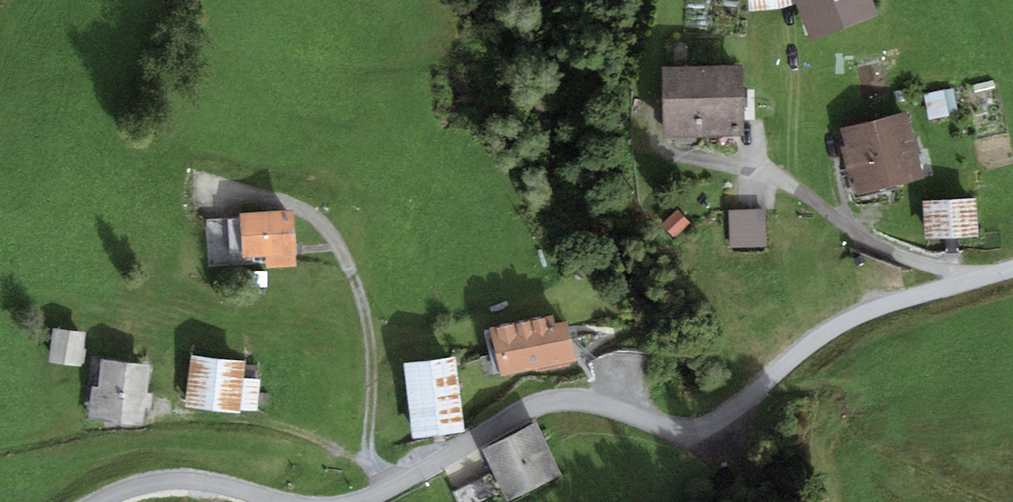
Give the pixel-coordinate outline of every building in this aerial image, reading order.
[(803,44),(871,19),(864,0),(786,0),(803,44)] [(740,66),(657,66),(657,138),(740,138),(740,66)] [(957,95),(927,98),(929,123),(959,120),(957,95)] [(906,114),(841,133),(859,194),(924,175),(906,114)] [(976,202),(925,206),(927,243),(979,240),(976,202)] [(770,214),(731,218),(735,261),(774,257),(770,214)] [(291,217),(236,220),(238,258),(264,257),(269,273),(294,271),(291,217)] [(567,324),(490,338),(498,383),(575,369),(567,324)] [(87,338),(52,335),(50,368),(84,371),(87,338)] [(460,361),(407,371),(420,442),(473,433),(460,361)] [(241,366),(187,362),(183,412),(257,417),(260,386),(244,385),(241,366)] [(148,374),(103,370),(98,428),(143,431),(148,374)] [(562,473),(535,419),(482,445),(510,499),(562,473)] [(457,494),(461,501),(492,501),(500,498),(492,480),(457,494)]
